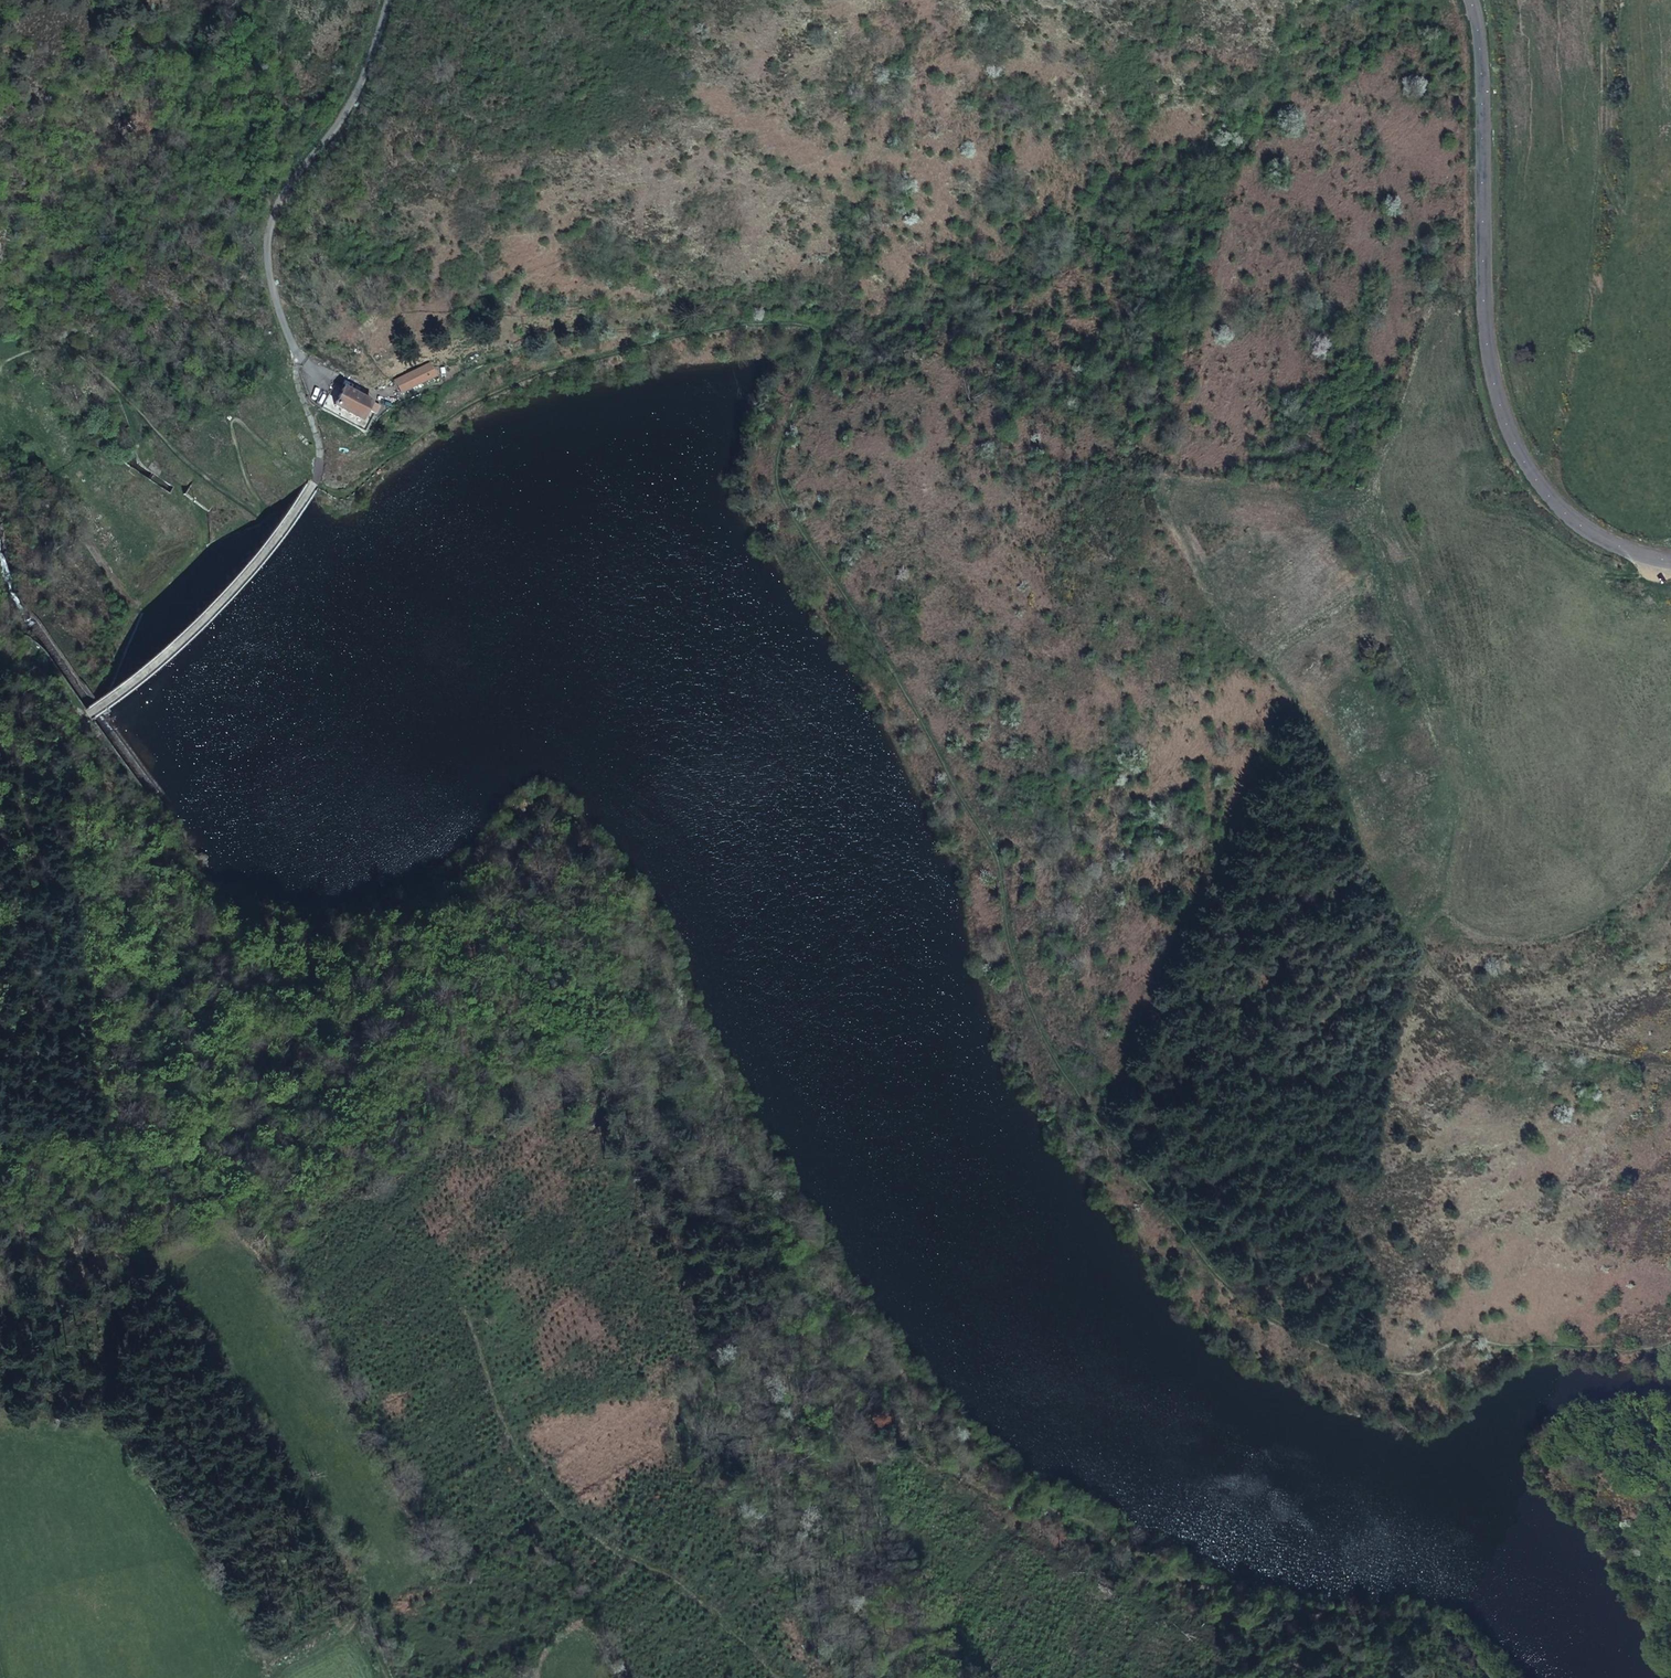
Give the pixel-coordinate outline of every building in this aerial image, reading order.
[(413,382),(434,371),(429,363),(408,373),(413,382)] [(372,402),(342,386),(332,405),(361,420),(372,402)]
